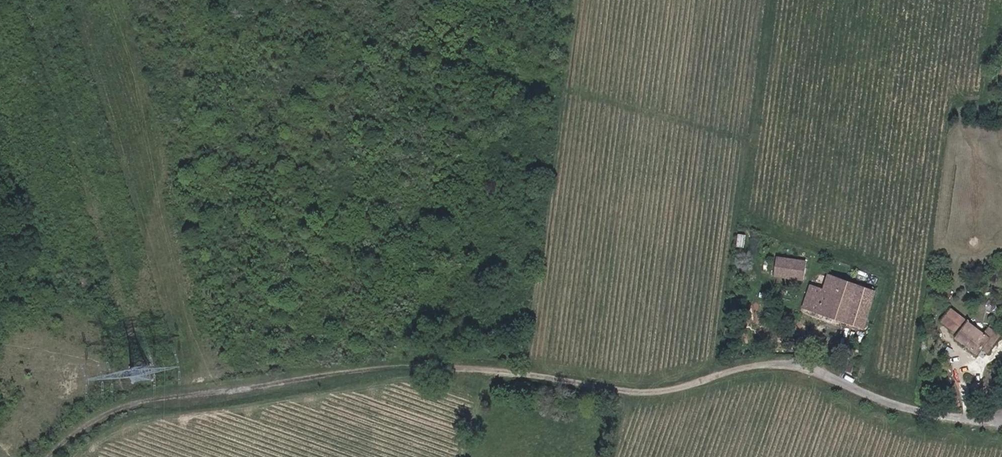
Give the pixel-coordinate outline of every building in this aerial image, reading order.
[(810,262),(795,261),(794,280),(808,281),(810,262)] [(879,292),(832,275),(827,290),(815,286),(808,307),(867,330),(879,292)] [(992,337),(955,308),(945,322),(961,335),(958,340),(980,356),(992,337)]
